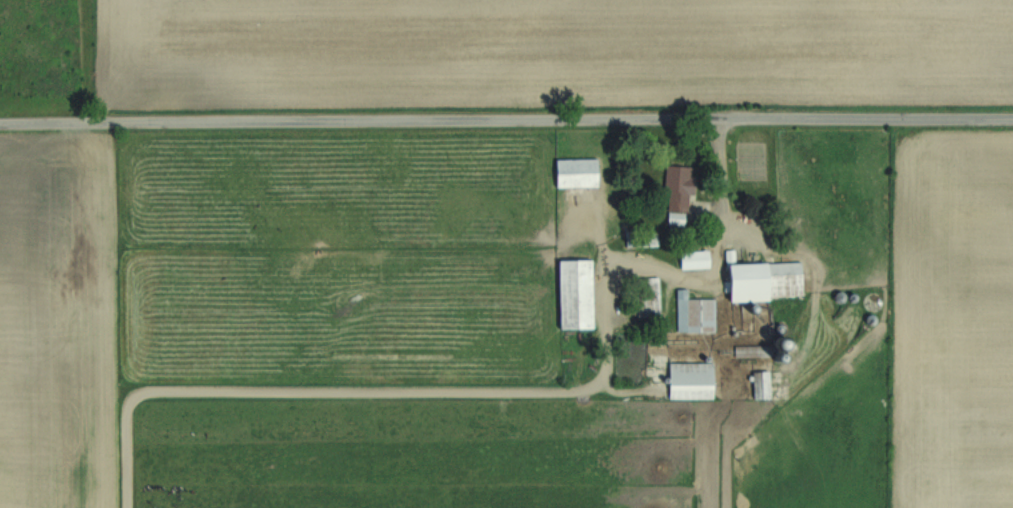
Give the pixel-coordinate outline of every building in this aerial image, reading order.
[(555,159),(600,157),(601,186),(556,187),(555,159)] [(666,162),(664,192),(670,192),(668,224),(689,226),(691,195),(696,196),(699,165),(666,162)] [(681,250),(709,249),(710,268),(682,270),(681,250)] [(726,250),(728,303),(769,302),(769,296),(804,294),(802,261),(737,263),(737,249),(726,250)] [(557,260),(559,329),(595,328),(593,259),(557,260)] [(659,275),(661,317),(631,319),(629,277),(659,275)] [(677,288),(677,331),(716,331),(716,299),(689,299),(689,288),(677,288)] [(714,362),(670,363),(670,381),(714,381),(714,362)] [(752,372),(753,399),(770,398),(770,372),(752,372)] [(670,381),(714,381),(714,399),(670,399),(670,381)]
